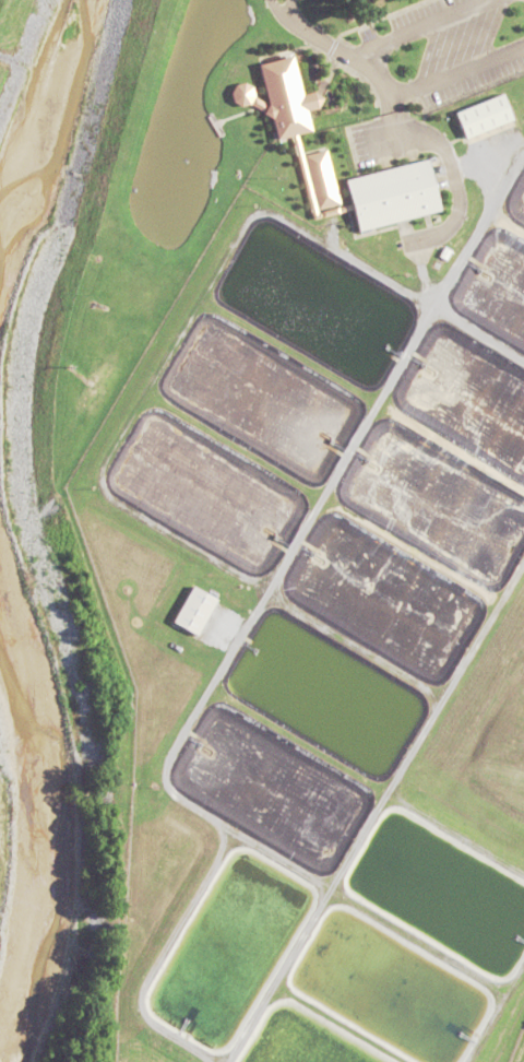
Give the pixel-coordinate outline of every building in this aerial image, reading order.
[(260,61),(294,52),(303,92),(314,90),(325,95),(320,105),(308,108),(312,127),(279,135),(274,116),(250,102),(242,104),(235,99),(233,90),(237,82),(246,80),(253,84),(255,95),(269,101),(260,61)] [(457,108),(504,91),(514,117),(467,134),(457,108)] [(306,152),(326,148),(341,201),(319,206),(306,152)] [(347,176),(430,156),(442,206),(360,227),(347,176)] [(159,618),(181,585),(207,602),(186,635),(159,618)]
